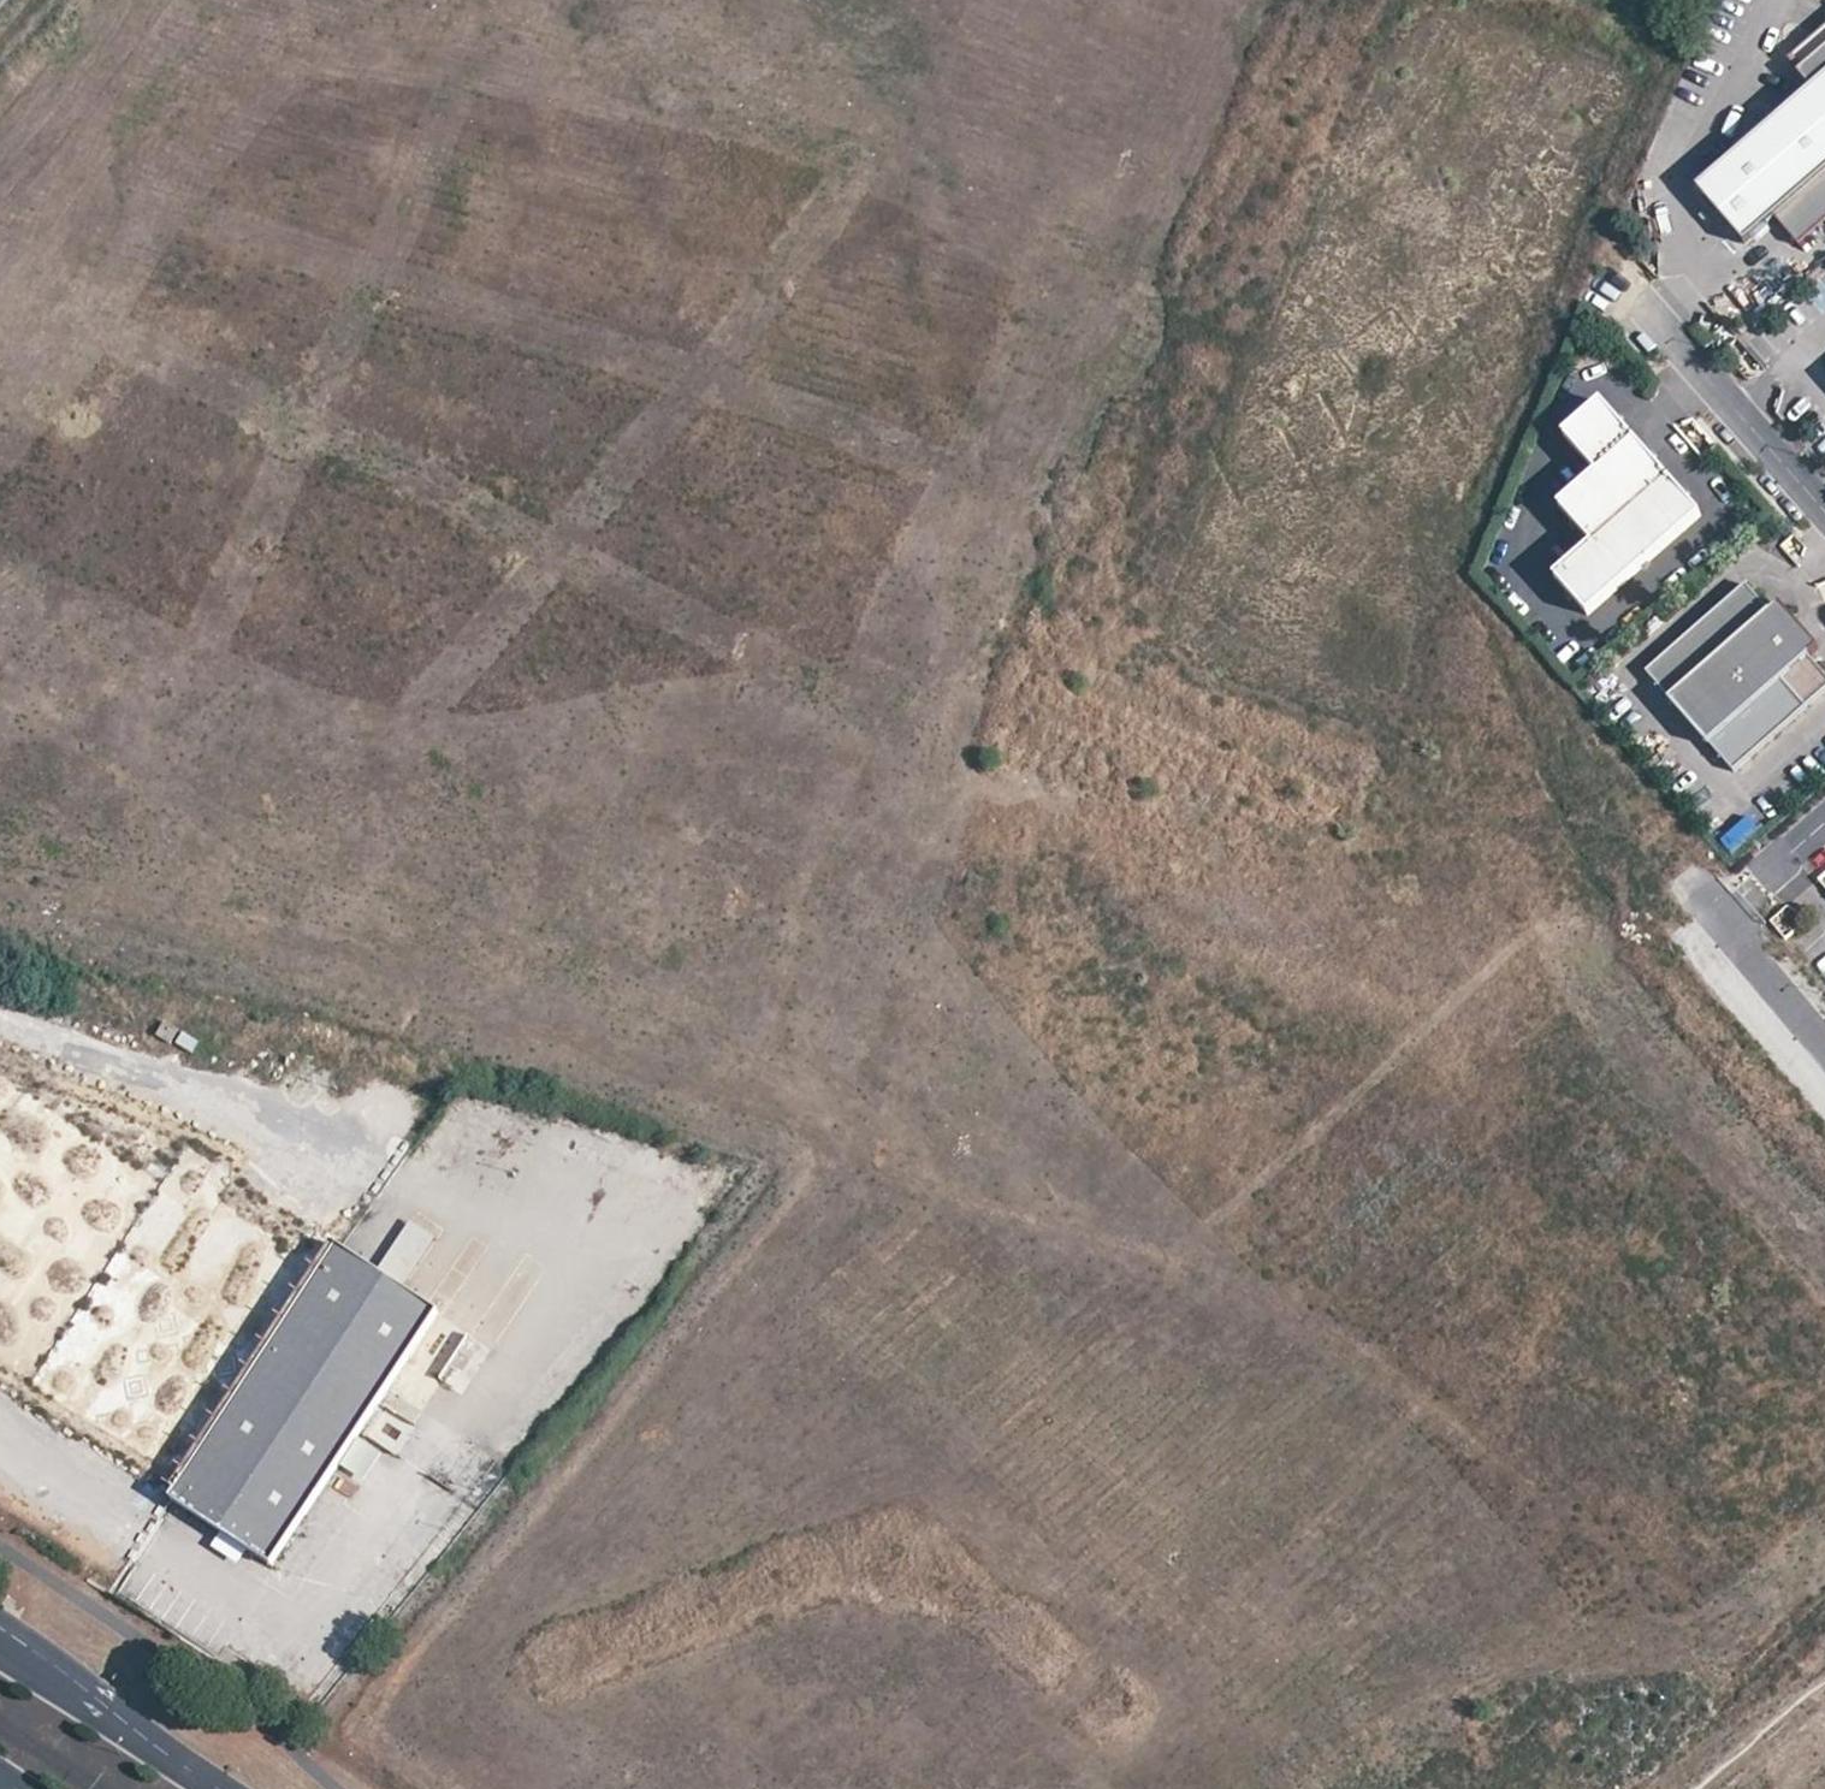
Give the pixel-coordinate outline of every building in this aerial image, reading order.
[(1824,222),(1824,25),(1787,59),(1811,87),(1696,188),(1744,244),(1774,217),(1793,200),(1818,228),(1824,222)] [(1818,228),(1793,200),(1774,217),(1798,245),(1818,228)] [(1700,514),(1602,399),(1564,432),(1596,470),(1558,503),(1590,541),(1552,573),(1584,612),(1700,514)] [(1743,585),(1643,671),(1729,772),(1824,691),(1824,680),(1807,658),(1817,650),(1777,604),(1767,613),(1743,585)] [(166,1022),(156,1036),(171,1046),(181,1031),(166,1022)] [(436,1315),(339,1249),(173,1494),(170,1501),(221,1534),(244,1550),(271,1566),(337,1467),(355,1440),(436,1315)] [(355,1440),(337,1467),(362,1482),(378,1456),(355,1440)] [(221,1534),(211,1549),(236,1564),(244,1550),(221,1534)]
